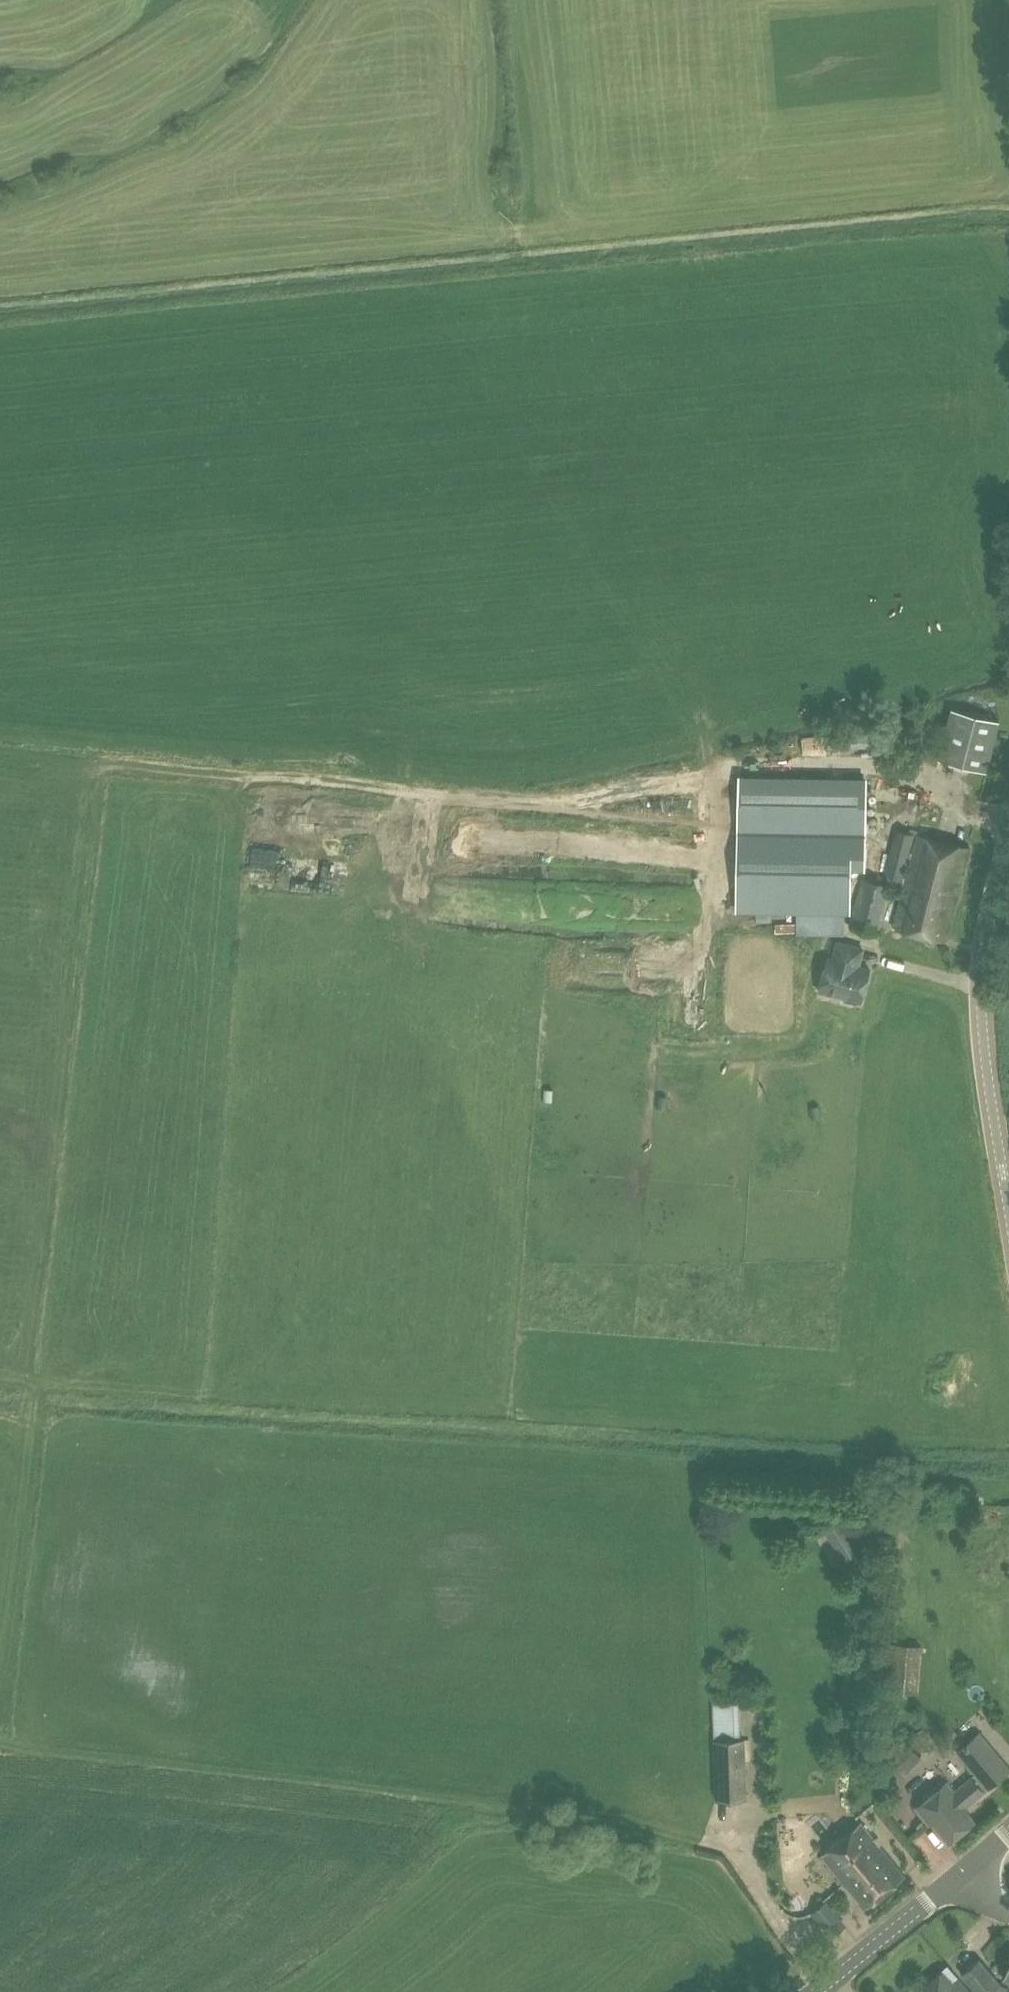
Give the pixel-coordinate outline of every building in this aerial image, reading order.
[(940,760),(987,770),(1000,720),(954,708),(940,760)] [(827,729),(829,749),(924,741),(922,721),(827,729)] [(867,778),(740,776),(740,907),(849,909),(851,872),(865,872),(867,778)] [(850,924),(880,932),(892,885),(900,887),(914,833),(896,829),(882,882),(863,877),(850,924)] [(894,925),(947,939),(970,848),(917,835),(894,925)] [(858,1001),(859,999),(862,1000),(871,967),(860,964),(864,948),(836,940),(832,957),(829,956),(820,989),(846,995),(846,998),(858,1001)] [(826,1525),(839,1546),(860,1532),(847,1512),(826,1525)] [(885,1689),(918,1692),(922,1644),(889,1641),(885,1689)] [(738,1691),(738,1699),(748,1699),(748,1691),(738,1691)] [(893,1697),(892,1725),(904,1725),(905,1697),(893,1697)] [(714,1738),(716,1799),(747,1799),(746,1737),(740,1737),(739,1700),(712,1701),(713,1727),(714,1738)] [(882,1753),(902,1776),(922,1755),(917,1750),(931,1744),(924,1727),(902,1734),(882,1753)] [(948,1842),(975,1820),(969,1813),(974,1809),(969,1803),(1008,1770),(1008,1765),(980,1730),(956,1751),(974,1773),(955,1788),(948,1780),(916,1806),(930,1823),(932,1821),(948,1842)] [(822,1855),(865,1907),(904,1874),(861,1823),(822,1855)] [(810,1913),(830,1935),(844,1923),(825,1901),(810,1913)] [(935,1901),(928,1908),(940,1922),(948,1915),(935,1901)] [(978,1991),(988,1991),(993,1988),(999,1983),(978,1959),(961,1973),(978,1991)] [(947,1963),(915,1990),(917,1991),(972,1991),(947,1963)] [(993,1988),(1002,1991),(1008,1991),(1008,1983),(1007,1987),(999,1983),(993,1988)]
